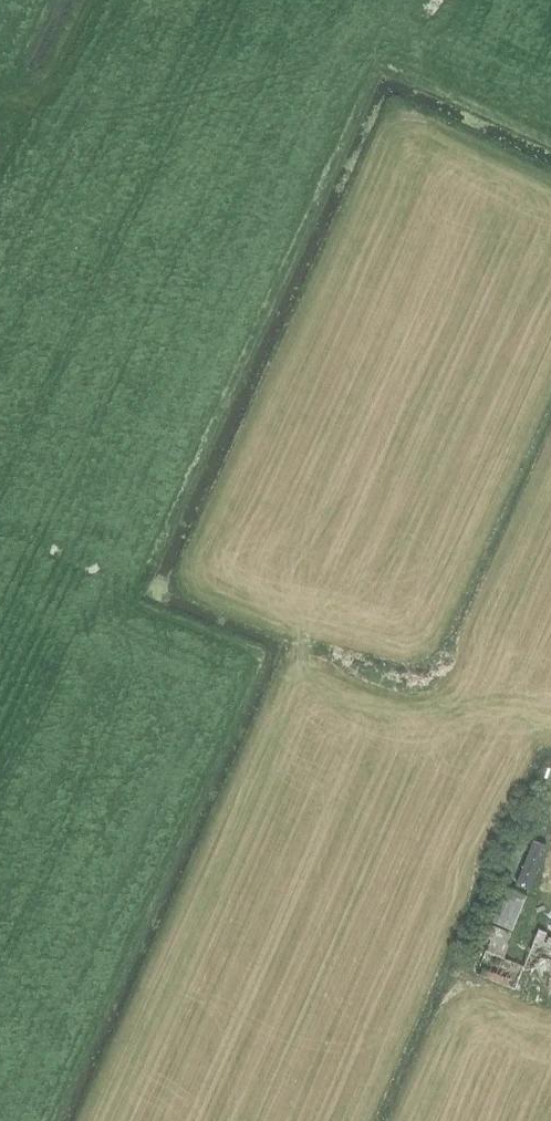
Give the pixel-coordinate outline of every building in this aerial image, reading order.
[(483,970),(521,981),(528,956),(490,945),(483,970)]
